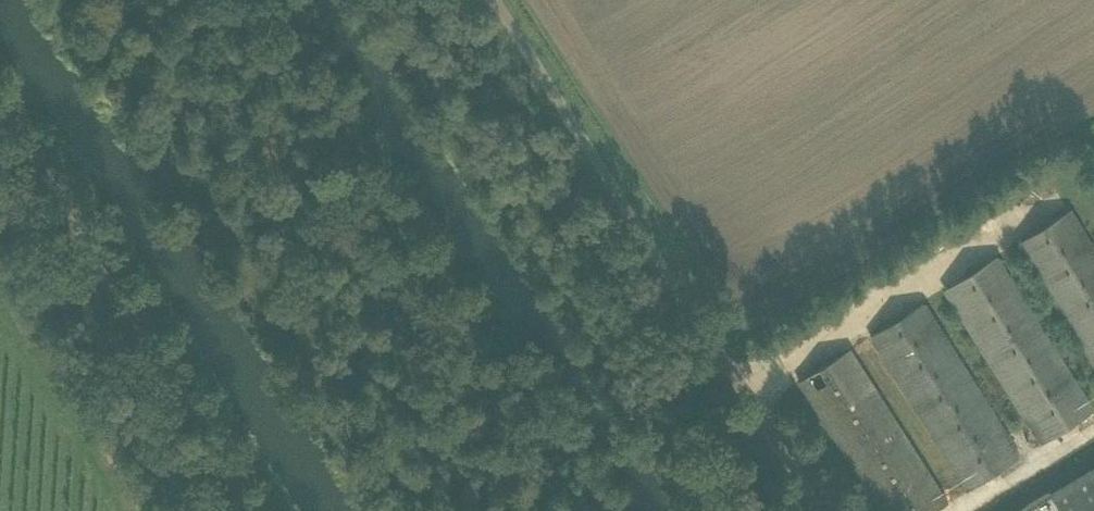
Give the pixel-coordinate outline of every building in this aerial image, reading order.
[(1093,363),(1093,249),(1069,210),(1018,243),(1093,363)] [(996,257),(945,289),(1042,444),(1093,411),(996,257)] [(968,490),(1020,458),(923,303),(871,336),(968,490)] [(947,504),(850,349),(799,381),(880,510),(936,510),(947,504)] [(1062,510),(1093,510),(1093,466),(1051,491),(1062,510)]
